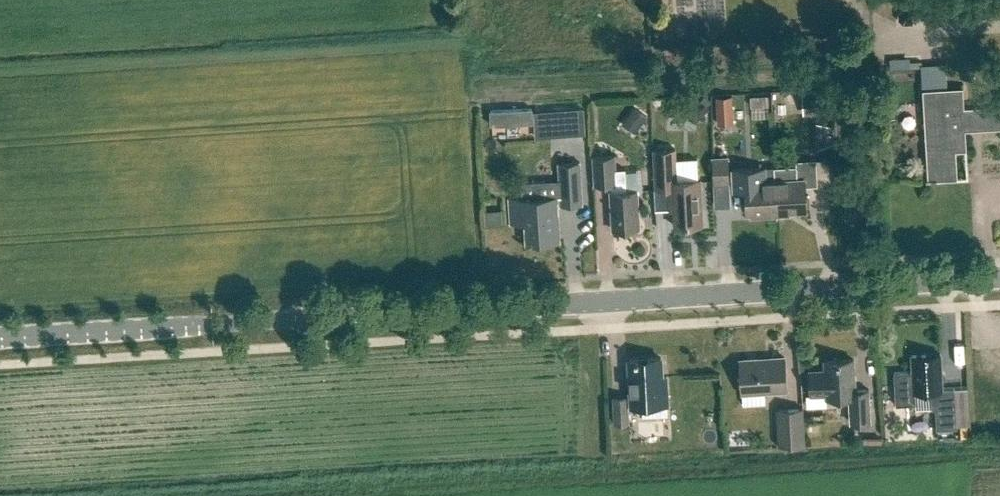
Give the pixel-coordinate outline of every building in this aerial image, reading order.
[(918,64),(919,85),(944,84),(944,64),(918,64)] [(986,128),(985,106),(965,107),(964,87),(942,88),(924,89),(928,180),(958,178),(957,151),(967,150),(966,129),(986,128)] [(825,92),(804,92),(804,114),(825,114),(825,92)] [(717,109),(733,108),(732,96),(716,97),(717,109)] [(696,123),(710,109),(699,99),(685,114),(696,123)] [(985,106),(986,128),(999,127),(999,105),(985,106)] [(486,123),(530,122),(530,107),(486,108),(486,123)] [(639,129),(648,117),(635,107),(626,119),(639,129)] [(550,137),(586,135),(584,108),(549,111),(550,137)] [(674,209),(675,225),(703,224),(701,178),(677,179),(676,150),(655,151),(656,189),(668,189),(669,209),(674,209)] [(615,170),(615,155),(594,156),(595,183),(613,183),(613,193),(610,193),(611,229),(638,228),(637,190),(625,190),(624,170),(615,170)] [(714,156),(715,184),(731,183),(730,155),(714,156)] [(797,166),(774,167),(776,212),(807,210),(805,184),(818,183),(817,160),(797,161),(797,166)] [(557,197),(519,200),(520,215),(527,215),(529,243),(533,243),(533,245),(543,245),(543,242),(559,241),(557,206),(582,204),(580,163),(559,164),(561,197),(557,197)] [(776,212),(774,167),(764,167),(764,179),(749,180),(748,168),(733,168),(734,190),(746,189),(747,213),(776,212)] [(485,225),(503,224),(502,210),(485,211),(485,225)] [(943,395),(942,390),(942,389),(942,379),(941,372),(940,353),(911,355),(912,371),(894,372),(895,405),(915,404),(915,409),(932,408),(935,408),(936,428),(956,427),(954,394),(943,395)] [(667,375),(663,375),(662,357),(629,358),(631,396),(615,397),(616,422),(628,422),(627,406),(668,404),(667,375)] [(787,390),(785,358),(739,360),(741,393),(743,393),(744,405),(766,404),(765,392),(787,390)] [(855,390),(854,359),(825,360),(825,369),(810,370),(810,394),(826,393),(826,397),(851,397),(851,422),(870,421),(869,389),(855,390)] [(805,442),(803,407),(776,408),(778,444),(805,442)]
